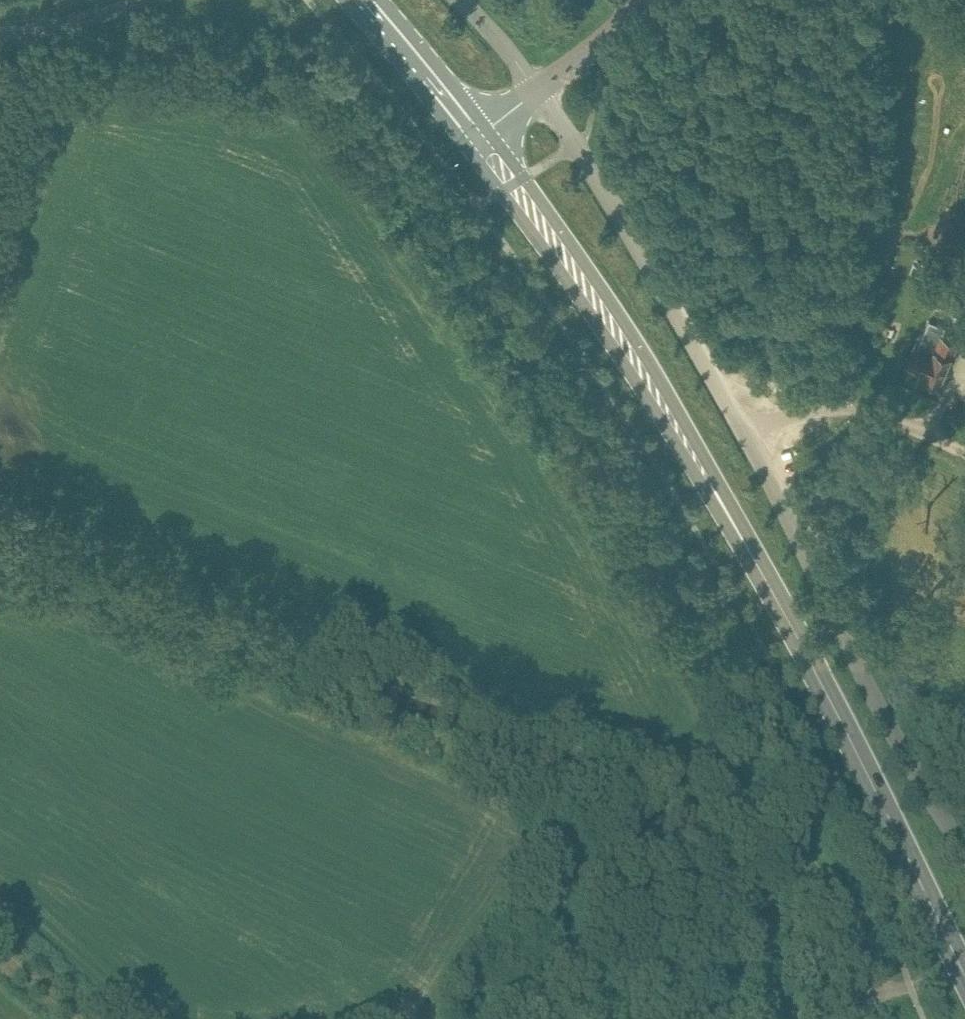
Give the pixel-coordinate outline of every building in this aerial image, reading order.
[(899,207),(887,214),(893,225),(906,217),(899,207)] [(915,349),(908,364),(926,371),(924,376),(941,384),(959,341),(943,335),(946,327),(930,320),(917,350),(915,349)]
